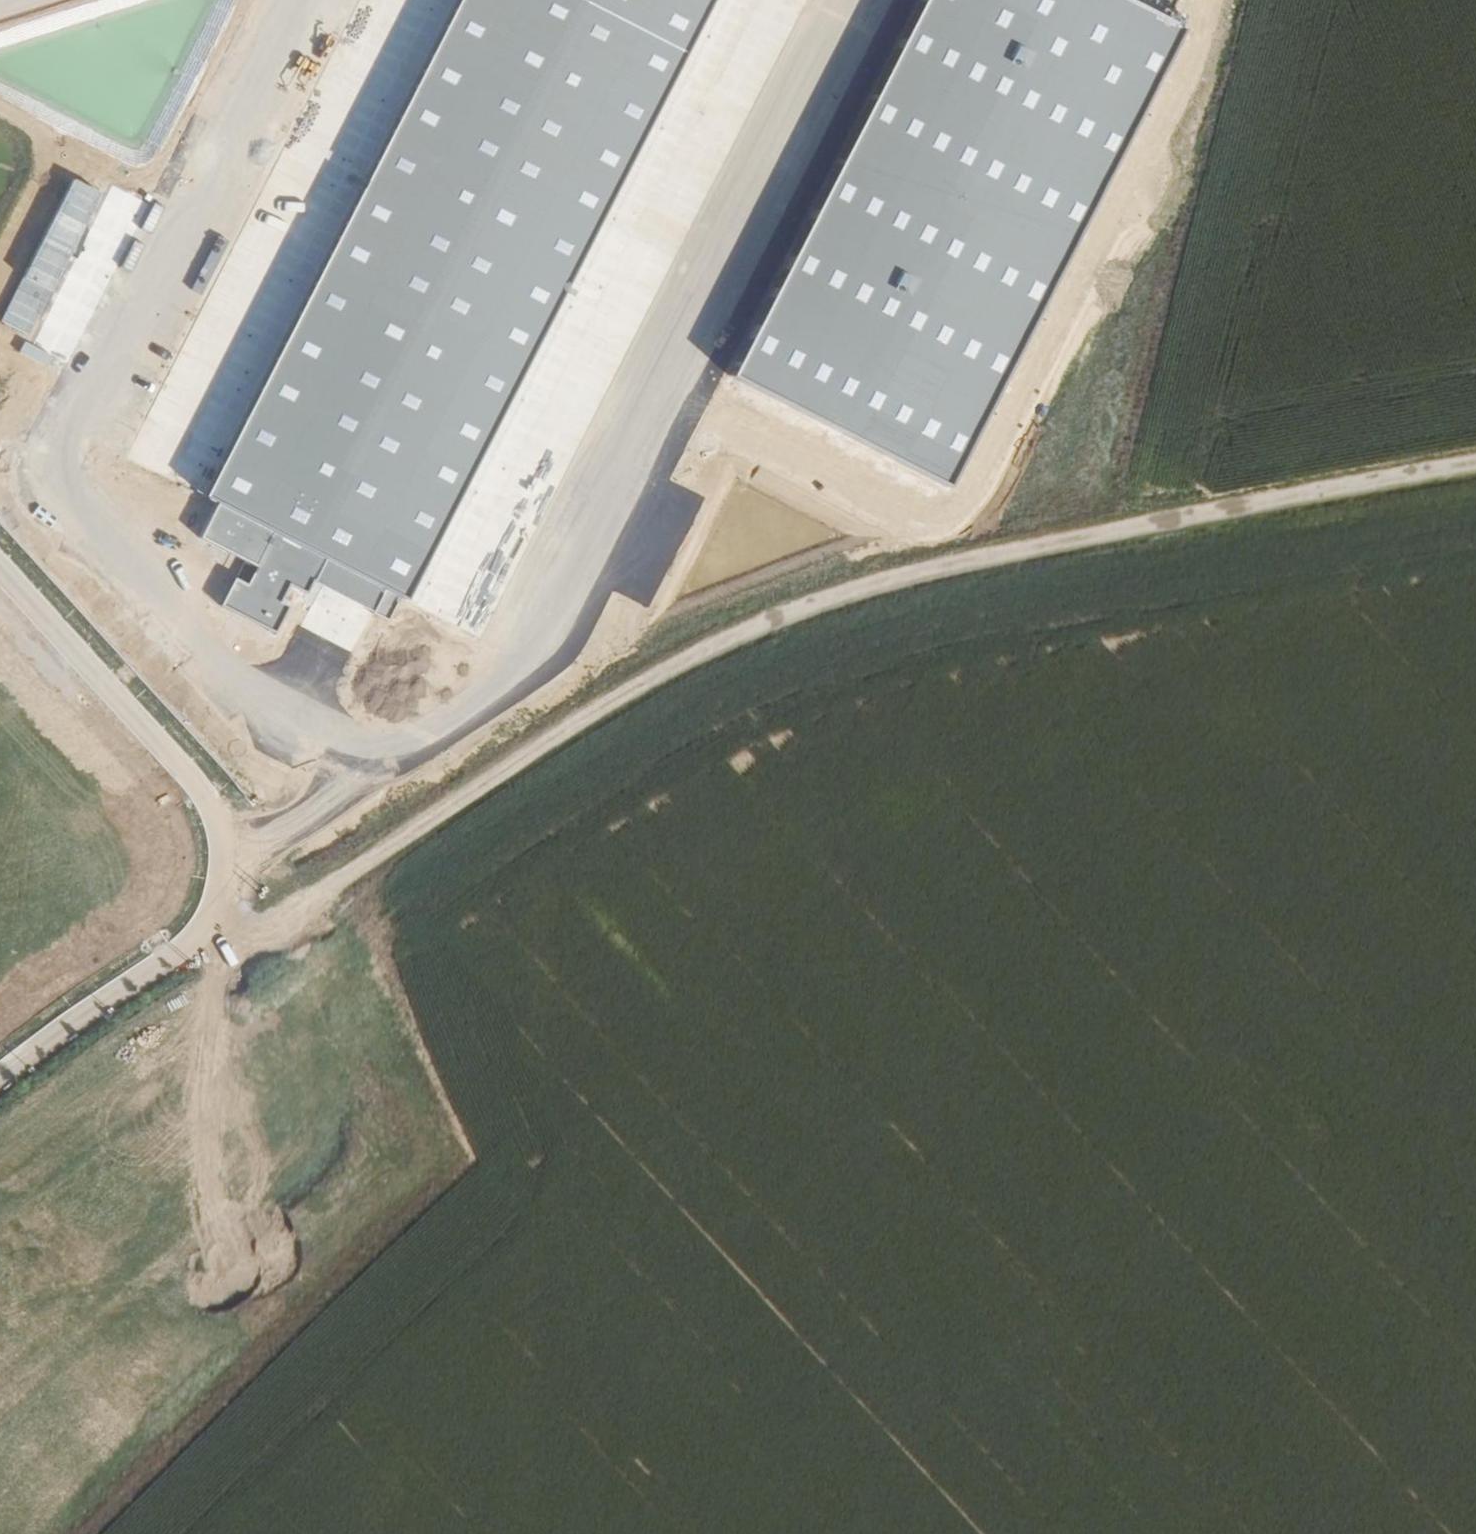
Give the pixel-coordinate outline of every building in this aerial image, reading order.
[(410,600),(716,0),(463,0),(209,498),(410,600)] [(955,485),(1188,26),(1137,0),(931,0),(740,377),(955,485)]
